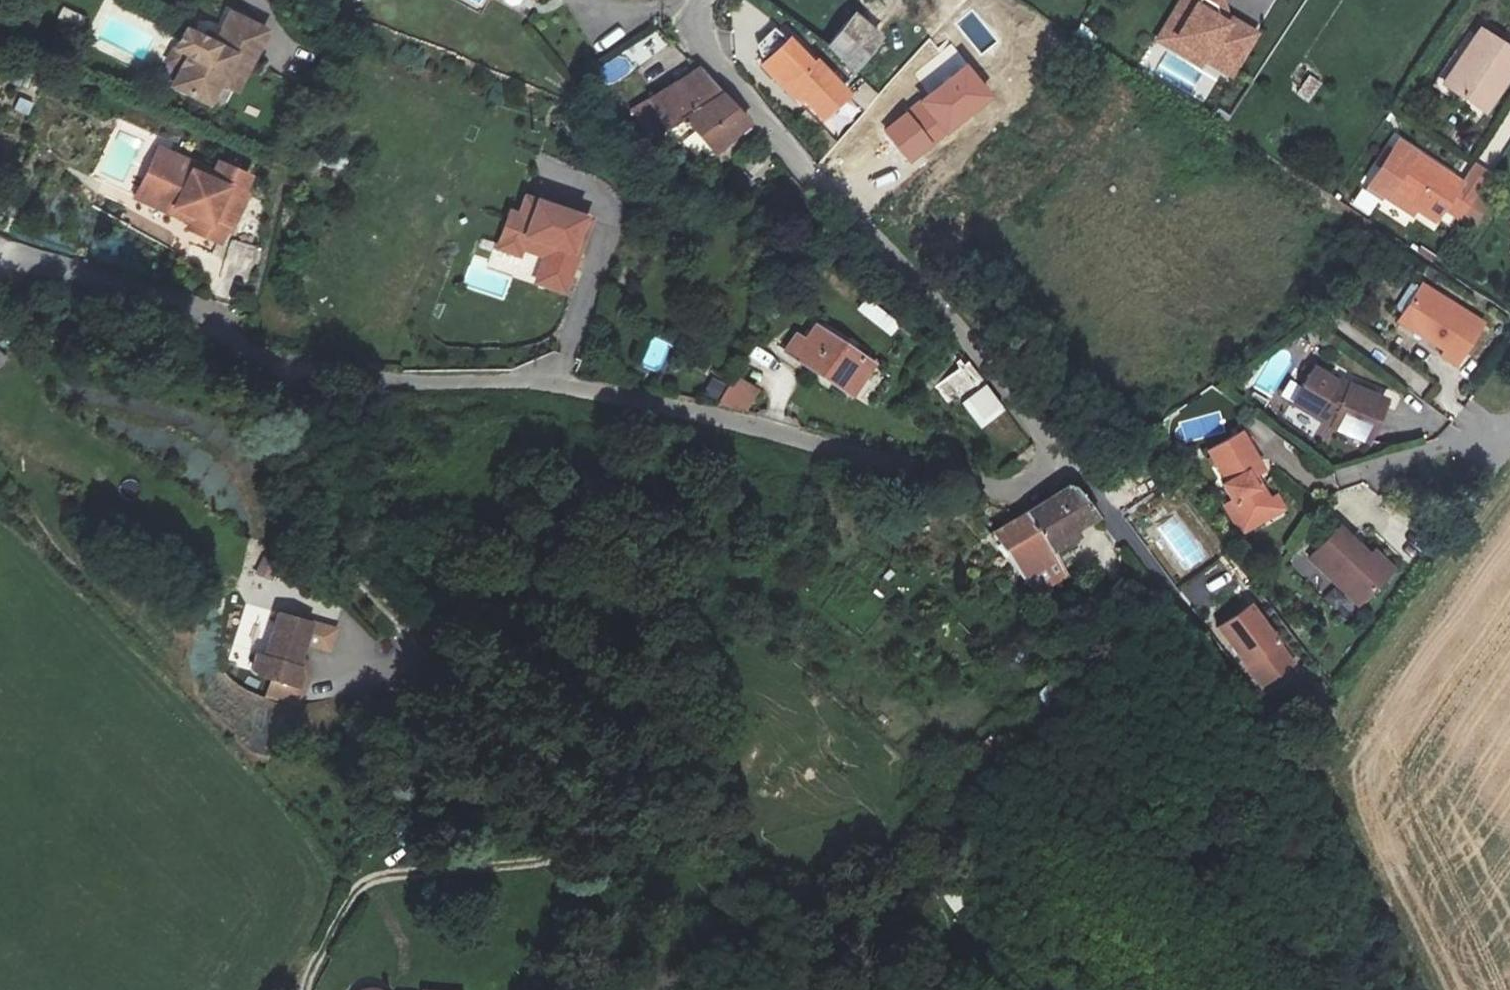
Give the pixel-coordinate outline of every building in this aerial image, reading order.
[(1187,15),(1176,36),(1208,55),(1205,59),(1206,60),(1232,75),(1256,33),(1226,16),(1222,0),(1182,0),(1177,9),(1187,15)] [(1187,15),(1177,9),(1159,41),(1203,66),(1206,60),(1205,59),(1208,55),(1176,36),(1187,15)] [(853,15),(830,46),(854,70),(879,37),(853,15)] [(240,19),(232,45),(223,43),(223,42),(220,50),(200,44),(191,75),(203,79),(198,98),(234,110),(241,88),(259,93),(267,65),(271,66),(281,32),(240,19)] [(1460,56),(1470,61),(1455,85),(1488,108),(1509,76),(1509,43),(1481,24),(1460,56)] [(659,35),(603,62),(610,77),(666,50),(659,35)] [(846,94),(788,38),(761,66),(793,98),(797,93),(821,118),(846,94)] [(1470,61),(1460,56),(1446,78),(1455,85),(1470,61)] [(686,130),(726,101),(703,74),(654,109),(670,142),(686,130)] [(1296,94),(1309,102),(1320,81),(1307,74),(1296,94)] [(755,134),(726,101),(686,130),(720,168),(755,134)] [(263,170),(239,159),(229,156),(225,166),(171,143),(150,195),(206,219),(205,226),(233,239),(237,224),(244,228),(259,189),(254,187),(263,170)] [(1463,216),(1481,190),(1419,147),(1390,188),(1417,206),(1437,220),(1447,205),(1463,216)] [(1417,206),(1390,188),(1386,196),(1413,214),(1417,206)] [(570,293),(596,220),(532,197),(525,215),(515,212),(502,248),(524,256),(527,249),(549,257),(540,282),(570,293)] [(1485,316),(1424,277),(1401,313),(1448,343),(1445,350),(1458,359),(1485,316)] [(883,369),(824,331),(815,345),(807,339),(795,358),(861,402),(883,369)] [(659,371),(670,343),(650,336),(640,364),(659,371)] [(968,412),(994,387),(972,362),(945,392),(968,412)] [(1352,385),(1318,363),(1296,398),(1328,417),(1375,437),(1392,397),(1354,381),(1352,385)] [(725,401),(743,412),(756,390),(738,380),(725,401)] [(1248,531),(1268,518),(1262,509),(1263,502),(1274,499),(1258,473),(1265,467),(1244,430),(1216,447),(1234,478),(1229,482),(1237,496),(1231,501),(1248,531)] [(1056,558),(1102,522),(1080,495),(1070,492),(994,546),(1046,606),(1077,582),(1056,558)] [(1280,494),(1274,499),(1263,502),(1262,509),(1268,518),(1286,507),(1280,494)] [(1399,568),(1355,521),(1324,551),(1368,597),(1399,568)] [(323,566),(305,557),(296,591),(315,599),(323,566)] [(1254,604),(1216,629),(1260,693),(1298,668),(1254,604)] [(295,676),(309,631),(275,620),(265,660),(255,658),(249,682),(299,696),(302,685),(295,676)] [(405,988),(406,974),(402,970),(393,969),(380,968),(367,970),(359,974),(347,985),(345,989),(415,989),(405,988)]
